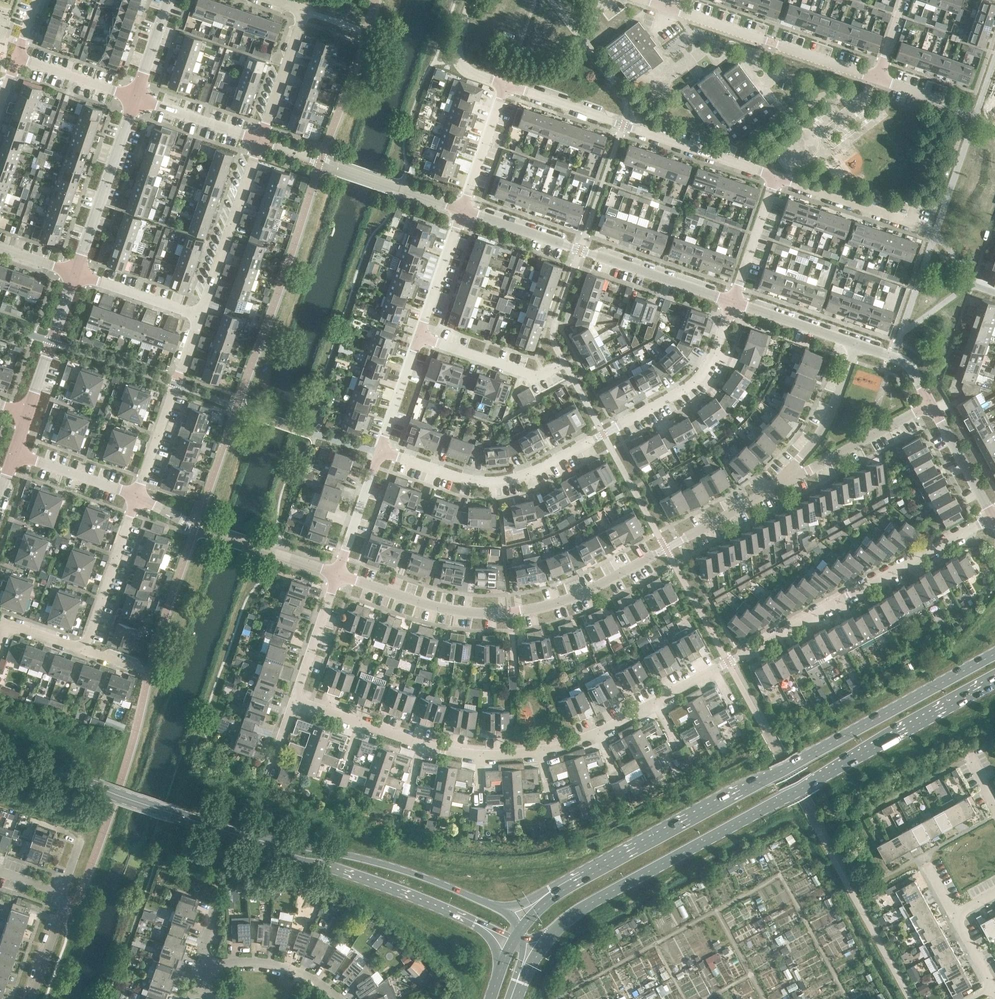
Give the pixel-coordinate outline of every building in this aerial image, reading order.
[(66,0),(57,0),(54,6),(71,12),(76,4),(74,3),(66,0)] [(119,8),(136,13),(139,4),(126,0),(119,0),(119,8)] [(192,17),(202,20),(209,0),(197,0),(192,17)] [(213,0),(209,0),(202,20),(212,24),(214,19),(220,2),(213,0)] [(745,7),(756,10),(759,0),(748,0),(745,7)] [(756,10),(766,14),(770,0),(759,0),(756,10)] [(780,0),(770,0),(766,14),(776,17),(782,1),(780,0)] [(936,5),(946,9),(949,0),(938,0),(936,5)] [(946,9),(957,12),(959,8),(961,0),(949,0),(946,9)] [(978,9),(994,15),(994,13),(994,3),(985,0),(981,0),(978,9)] [(230,6),(220,2),(214,19),(224,22),(230,6)] [(801,2),(799,7),(794,23),(804,27),(810,10),(811,6),(801,2)] [(783,20),(794,23),(799,7),(789,3),(783,20)] [(71,12),(54,6),(51,15),(68,21),(73,13),(71,12)] [(240,9),(230,6),(224,22),(235,26),(240,9)] [(116,7),(116,17),(133,23),(136,13),(119,8),(116,7)] [(250,13),(240,9),(235,26),(245,29),(250,13)] [(994,15),(978,9),(975,20),(991,25),(994,15)] [(820,14),(810,10),(804,27),(814,30),(820,14)] [(261,16),(250,13),(245,29),(243,34),(253,38),(255,33),(261,16)] [(830,17),(820,14),(814,30),(824,34),(830,17)] [(68,21),(51,15),(48,24),(65,30),(70,22),(68,21)] [(113,16),(113,26),(130,32),(133,23),(116,17),(113,16)] [(271,20),(261,16),(255,33),(265,36),(271,20)] [(840,21),(830,17),(824,34),(835,37),(840,21)] [(852,19),(851,24),(845,41),(855,44),(861,28),(862,23),(852,19)] [(904,26),(911,28),(911,26),(913,22),(906,19),(904,26)] [(281,23),(271,20),(265,36),(276,40),(281,23)] [(991,25),(975,20),(971,30),(987,35),(991,25)] [(638,21),(628,29),(604,47),(630,81),(650,66),(652,69),(663,60),(653,46),(656,44),(650,36),(644,29),(638,21)] [(851,24),(840,21),(835,37),(845,41),(851,24)] [(65,30),(48,24),(45,33),(62,39),(67,31),(65,30)] [(110,26),(110,35),(126,41),(130,32),(113,26),(110,26)] [(871,31),(861,28),(855,44),(865,48),(871,31)] [(987,35),(971,30),(967,40),(984,46),(987,35)] [(882,35),(871,31),(865,48),(876,51),(882,35)] [(62,39),(45,33),(42,43),(58,48),(61,49),(62,39)] [(202,40),(186,34),(182,44),(199,50),(202,40)] [(107,35),(107,44),(123,50),(126,41),(110,35),(107,35)] [(334,45),(317,39),(315,46),(312,45),(311,43),(302,41),(300,46),(330,56),(334,45)] [(895,58),(906,61),(911,45),(901,41),(895,58)] [(104,44),(103,53),(120,59),(123,50),(107,44),(104,44)] [(199,50),(182,44),(179,55),(195,60),(199,50)] [(921,48),(911,45),(906,61),(916,65),(921,48)] [(252,54),(259,56),(261,50),(261,48),(255,46),(252,54)] [(330,56),(300,46),(298,51),(307,55),(309,54),(312,55),(310,61),(326,67),(330,56)] [(932,52),(921,48),(916,65),(926,68),(932,52)] [(89,52),(87,51),(83,50),(80,59),(86,61),(89,52)] [(271,54),(261,50),(259,56),(269,59),(271,54)] [(942,55),(932,52),(926,68),(936,72),(942,55)] [(120,59),(103,53),(98,61),(101,63),(117,68),(120,59)] [(195,60),(179,55),(175,65),(192,71),(195,60)] [(265,61),(248,55),(245,66),(261,72),(265,61)] [(952,59),(942,55),(936,72),(947,75),(952,59)] [(962,62),(952,59),(947,75),(957,79),(962,62)] [(326,67),(310,61),(307,68),(305,67),(304,65),(294,63),(293,68),(322,78),(326,67)] [(973,66),(962,62),(957,79),(967,82),(973,66)] [(770,105),(738,63),(724,73),(718,66),(690,87),(688,84),(680,90),(688,100),(685,103),(690,110),(694,108),(704,121),(701,124),(706,131),(710,129),(715,136),(722,130),(733,144),(740,139),(742,143),(750,137),(747,133),(761,123),(763,127),(771,121),(768,117),(779,109),(773,102),(770,105)] [(192,71),(175,65),(172,75),(188,81),(192,71)] [(261,72),(245,66),(241,76),(258,82),(261,72)] [(322,78),(293,68),(291,73),(300,77),(301,76),(304,77),(302,83),(319,89),(322,78)] [(437,69),(435,76),(444,79),(447,73),(437,69)] [(188,81),(172,75),(168,86),(185,91),(188,81)] [(258,82),(241,76),(238,86),(254,92),(258,82)] [(460,80),(454,99),(473,106),(475,100),(478,100),(482,88),(460,80)] [(23,83),(19,94),(39,100),(42,89),(23,83)] [(319,89),(302,83),(300,89),(297,88),(296,87),(287,84),(285,89),(315,99),(319,89)] [(204,86),(200,100),(205,102),(210,88),(204,86)] [(254,92),(238,86),(234,97),(251,102),(254,92)] [(213,89),(208,103),(214,104),(219,91),(213,89)] [(315,99),(285,89),(284,94),(292,98),(294,97),(297,98),(295,104),(311,110),(315,99)] [(39,100),(19,94),(16,104),(35,110),(39,100)] [(251,102),(234,97),(231,107),(247,113),(251,102)] [(473,106),(454,99),(449,112),(475,121),(478,115),(471,112),(473,106)] [(35,110),(16,104),(12,114),(32,121),(35,110)] [(84,104),(80,114),(99,121),(103,110),(84,104)] [(311,110),(295,104),(293,111),(290,110),(289,108),(280,106),(278,111),(308,121),(311,110)] [(518,128),(518,126),(528,129),(534,112),(524,108),(523,109),(518,107),(511,126),(518,128)] [(308,121),(278,111),(276,116),(285,120),(287,119),(290,120),(287,126),(304,132),(308,121)] [(475,121),(449,112),(445,124),(464,131),(466,125),(473,127),(475,121)] [(545,115),(534,112),(528,129),(539,133),(545,115)] [(32,121),(12,114),(9,124),(28,131),(32,121)] [(99,121),(80,114),(76,124),(96,131),(99,121)] [(555,119),(545,115),(539,133),(549,136),(555,119)] [(565,122),(555,119),(549,136),(559,140),(565,122)] [(575,126),(565,122),(559,140),(569,143),(575,126)] [(28,131),(9,124),(5,134),(25,141),(28,131)] [(96,131),(76,124),(73,135),(92,141),(96,131)] [(464,131),(445,124),(441,137),(467,146),(469,140),(462,137),(464,131)] [(162,126),(161,130),(154,127),(150,138),(173,146),(177,131),(162,126)] [(586,129),(575,126),(569,143),(580,147),(586,129)] [(596,133),(586,129),(580,147),(590,150),(596,133)] [(606,136),(596,133),(590,150),(600,154),(606,136)] [(25,141),(5,134),(2,145),(21,151),(25,141)] [(92,141),(73,135),(69,145),(89,152),(92,141)] [(187,136),(183,149),(189,151),(193,138),(187,136)] [(467,146),(441,137),(436,149),(456,156),(458,150),(465,152),(467,146)] [(173,146),(150,138),(147,148),(163,154),(169,156),(173,146)] [(202,141),(196,139),(191,152),(197,154),(202,141)] [(623,162),(634,165),(640,148),(629,144),(623,162)] [(2,145),(0,150),(0,156),(17,162),(21,151),(2,145)] [(89,152),(69,145),(66,155),(85,162),(89,152)] [(163,154),(147,148),(143,158),(160,164),(163,154)] [(640,148),(634,165),(632,170),(642,174),(644,169),(650,151),(640,148)] [(216,149),(213,159),(230,165),(233,155),(216,149)] [(456,156),(436,149),(432,162),(458,171),(460,165),(454,162),(456,156)] [(660,155),(650,151),(644,169),(654,172),(660,155)] [(85,162),(66,155),(62,165),(82,172),(85,162)] [(670,158),(660,155),(654,172),(664,176),(670,158)] [(0,156),(0,167),(14,172),(17,162),(0,156)] [(160,164),(143,158),(140,169),(156,174),(160,164)] [(681,161),(670,158),(664,176),(674,179),(681,161)] [(230,165),(213,159),(209,170),(226,175),(230,165)] [(424,167),(429,169),(428,175),(447,181),(449,174),(456,177),(458,171),(432,162),(426,160),(424,167)] [(691,165),(681,161),(674,179),(685,183),(691,165)] [(82,172),(62,165),(59,176),(78,182),(82,172)] [(0,167),(0,179),(10,182),(14,172),(0,167)] [(692,185),(702,189),(708,171),(698,167),(692,185)] [(290,174),(273,168),(271,175),(268,174),(267,172),(258,170),(256,175),(286,185),(290,174)] [(156,174),(140,169),(136,179),(153,185),(156,174)] [(226,175),(209,170),(206,180),(223,186),(226,175)] [(718,174),(708,171),(702,189),(712,192),(718,174)] [(729,178),(718,174),(712,192),(723,196),(729,178)] [(286,185),(256,175),(254,180),(263,184),(265,183),(268,184),(266,190),(282,196),(286,185)] [(78,182),(59,176),(55,186),(75,193),(78,182)] [(494,195),(505,199),(511,181),(500,177),(494,195)] [(739,181),(729,178),(723,196),(733,199),(739,181)] [(0,179),(0,190),(7,192),(10,182),(0,179)] [(159,186),(153,185),(136,179),(133,189),(155,197),(159,186)] [(223,186),(206,180),(202,190),(219,196),(223,186)] [(521,184),(511,181),(505,199),(515,202),(521,184)] [(749,185),(739,181),(733,199),(743,203),(749,185)] [(531,188),(521,184),(515,202),(525,206),(531,188)] [(760,189),(749,185),(743,203),(754,206),(760,189)] [(75,193),(55,186),(52,196),(71,203),(75,193)] [(193,198),(199,200),(216,206),(219,196),(202,190),(197,188),(193,198)] [(541,191),(531,188),(525,206),(535,209),(541,191)] [(155,197),(133,189),(129,199),(146,205),(152,207),(155,197)] [(282,196),(266,190),(263,196),(261,195),(260,194),(251,191),(249,196),(279,206),(282,196)] [(551,195),(541,191),(535,209),(545,213),(551,195)] [(562,198),(551,195),(545,213),(556,216),(562,198)] [(71,203),(52,196),(48,207),(68,213),(71,203)] [(279,206),(249,196),(247,201),(256,205),(258,204),(260,205),(258,212),(275,217),(279,206)] [(682,201),(673,197),(671,203),(680,206),(682,201)] [(572,202),(562,198),(556,216),(566,220),(572,202)] [(782,216),(793,220),(799,202),(788,198),(782,216)] [(146,205),(129,199),(126,210),(142,216),(146,205)] [(216,206),(199,200),(195,210),(212,216),(216,206)] [(583,205),(572,202),(566,220),(576,223),(583,205)] [(809,205),(799,202),(793,220),(803,223),(809,205)] [(819,209),(809,205),(803,223),(813,227),(819,209)] [(68,213),(48,207),(45,217),(64,223),(68,213)] [(394,215),(401,218),(403,211),(397,209),(394,215)] [(829,212),(819,209),(813,227),(823,230),(829,212)] [(212,216),(195,210),(192,221),(209,226),(212,216)] [(275,217),(258,212),(257,216),(243,213),(241,218),(277,230),(281,219),(275,217)] [(693,214),(687,212),(685,220),(690,222),(692,219),(693,214)] [(840,216),(829,212),(823,230),(834,234),(840,216)] [(125,213),(121,223),(143,231),(147,220),(125,213)] [(599,231),(610,235),(616,217),(605,213),(599,231)] [(699,216),(693,214),(692,219),(690,222),(697,225),(699,216)] [(850,219),(840,216),(834,234),(844,237),(850,219)] [(64,223),(45,217),(41,227),(61,234),(64,223)] [(626,220),(616,217),(610,235),(620,238),(626,220)] [(277,230),(241,218),(240,223),(248,227),(250,226),(253,227),(251,234),(253,234),(250,241),(262,245),(264,238),(271,241),(274,239),(277,230)] [(412,219),(408,232),(434,241),(436,235),(429,233),(432,226),(412,219)] [(636,224),(626,220),(620,238),(630,242),(636,224)] [(209,226),(192,221),(188,231),(205,237),(209,226)] [(849,239),(859,242),(865,225),(855,221),(849,239)] [(143,231),(121,223),(117,234),(140,241),(143,231)] [(647,227),(636,224),(630,242),(640,245),(647,227)] [(37,241),(38,238),(57,244),(61,234),(41,227),(36,225),(31,238),(37,241)] [(875,228),(865,225),(859,242),(869,246),(875,228)] [(657,231),(647,227),(640,245),(651,249),(657,231)] [(886,232),(875,228),(869,246),(880,249),(886,232)] [(667,234),(657,231),(651,249),(661,252),(667,234)] [(178,243),(184,245),(200,251),(204,240),(182,232),(178,243)] [(434,241),(408,232),(404,245),(423,251),(425,245),(432,247),(434,241)] [(896,235),(886,232),(880,249),(890,253),(896,235)] [(140,241),(117,234),(114,244),(131,250),(136,251),(140,241)] [(906,239),(896,235),(890,253),(900,256),(906,239)] [(373,248),(381,251),(385,239),(378,236),(373,248)] [(668,254),(678,258),(685,240),(674,237),(668,254)] [(476,238),(473,248),(491,255),(494,244),(476,238)] [(917,242),(906,239),(900,256),(911,260),(917,242)] [(233,242),(231,247),(261,257),(265,246),(262,245),(250,241),(248,240),(246,247),(243,246),(243,244),(233,242)] [(695,244),(685,240),(678,258),(689,262),(695,244)] [(131,250),(114,244),(111,254),(127,260),(131,250)] [(705,247),(695,244),(689,262),(699,265),(705,247)] [(200,251),(184,245),(180,255),(197,261),(200,251)] [(423,251),(404,245),(399,257),(426,266),(428,260),(421,258),(423,251)] [(261,257),(231,247),(230,252),(239,256),(240,255),(243,256),(241,262),(258,268),(261,257)] [(715,251),(705,247),(699,265),(709,269),(715,251)] [(491,255),(473,248),(469,259),(487,265),(491,255)] [(725,254),(715,251),(709,269),(719,272),(725,254)] [(127,260),(111,254),(107,265),(124,270),(127,260)] [(736,258),(725,254),(719,272),(730,276),(736,258)] [(197,261),(180,255),(177,265),(193,271),(197,261)] [(426,266),(399,257),(395,270),(414,276),(417,270),(423,272),(426,266)] [(141,265),(143,265),(149,267),(151,260),(144,258),(141,265)] [(487,265),(469,259),(466,269),(484,275),(487,265)] [(152,268),(157,270),(159,271),(162,264),(154,261),(152,268)] [(544,261),(540,271),(558,277),(562,267),(544,261)] [(258,268),(241,262),(239,268),(236,267),(235,266),(226,263),(224,268),(254,279),(258,268)] [(149,267),(143,265),(140,276),(145,278),(149,267)] [(193,271),(177,265),(173,275),(190,281),(193,271)] [(3,266),(0,275),(0,287),(7,289),(14,270),(3,266)] [(157,270),(152,268),(148,279),(154,281),(157,270)] [(254,279),(224,268),(222,273),(231,277),(233,276),(236,277),(234,284),(250,289),(254,279)] [(758,285),(769,289),(775,271),(764,268),(758,285)] [(484,275),(466,269),(462,279),(480,285),(484,275)] [(24,273),(14,270),(7,289),(17,293),(24,273)] [(414,276),(395,270),(391,282),(417,291),(419,285),(412,283),(414,276)] [(787,270),(785,275),(779,292),(789,296),(795,278),(797,273),(787,270)] [(558,277),(540,271),(537,282),(554,288),(558,277)] [(785,275),(775,271),(769,289),(779,292),(785,275)] [(34,277),(24,273),(17,293),(27,296),(34,277)] [(586,277),(584,283),(601,289),(604,278),(588,273),(587,278),(586,277)] [(168,274),(164,284),(186,292),(190,281),(173,275),(168,274)] [(45,280),(34,277),(27,296),(38,300),(45,280)] [(805,282),(795,278),(789,296),(799,299),(805,282)] [(480,285),(462,279),(459,289),(477,295),(480,285)] [(417,291),(391,282),(387,295),(406,301),(408,295),(415,297),(417,291)] [(554,288),(537,282),(533,292),(551,298),(554,288)] [(816,285),(805,282),(799,299),(810,303),(816,285)] [(601,289),(584,283),(582,289),(583,289),(581,294),(597,299),(601,289)] [(250,289),(234,284),(231,290),(229,289),(228,287),(218,285),(217,290),(247,300),(250,289)] [(826,289),(816,285),(810,303),(820,307),(826,289)] [(477,295),(459,289),(455,299),(473,306),(477,295)] [(247,300),(217,290),(215,295),(224,299),(226,298),(228,299),(226,306),(225,309),(233,312),(241,315),(242,311),(243,311),(247,300)] [(825,308),(835,312),(841,294),(831,290),(825,308)] [(551,298),(533,292),(530,302),(548,308),(551,298)] [(93,304),(86,327),(97,330),(99,325),(109,295),(104,293),(100,302),(101,304),(100,307),(93,304)] [(597,299),(581,294),(580,298),(579,298),(577,303),(594,309),(597,299)] [(852,297),(841,294),(835,312),(846,315),(852,297)] [(114,297),(109,295),(99,325),(110,328),(115,312),(109,310),(110,307),(112,306),(114,297)] [(406,301),(387,295),(382,307),(408,316),(411,310),(404,308),(406,301)] [(862,301),(852,297),(846,315),(856,319),(862,301)] [(634,302),(628,300),(628,303),(624,312),(640,317),(646,300),(640,298),(640,299),(635,298),(634,302)] [(473,306),(455,299),(452,310),(470,316),(473,306)] [(983,299),(979,309),(994,314),(994,303),(983,299)] [(652,302),(646,300),(640,317),(656,323),(660,311),(655,309),(657,305),(652,303),(652,302)] [(121,314),(115,312),(110,328),(120,332),(131,302),(125,301),(122,309),(122,311),(121,314)] [(872,304),(862,301),(856,319),(866,322),(872,304)] [(136,304),(131,302),(120,332),(131,336),(137,319),(131,317),(132,314),(133,313),(136,304)] [(548,308),(530,302),(526,312),(544,318),(548,308)] [(7,303),(4,310),(10,312),(12,308),(13,305),(7,303)] [(594,309),(577,303),(575,309),(576,310),(574,314),(579,316),(575,324),(589,324),(590,320),(594,309)] [(882,308),(872,304),(866,322),(876,326),(882,308)] [(408,316),(382,307),(378,320),(385,322),(384,326),(395,329),(396,326),(397,327),(400,320),(406,322),(408,316)] [(707,313),(688,307),(684,317),(711,327),(713,321),(706,318),(707,313)] [(143,321),(137,319),(131,336),(142,339),(152,310),(147,308),(143,317),(144,318),(143,321)] [(893,311),(882,308),(876,326),(887,329),(893,311)] [(233,312),(225,309),(224,312),(222,319),(219,318),(218,316),(209,314),(207,319),(237,329),(240,318),(232,315),(233,312)] [(979,309),(976,318),(994,325),(994,324),(994,314),(979,309)] [(157,311),(152,310),(142,339),(153,343),(158,326),(152,324),(153,322),(155,321),(157,311)] [(470,316),(452,310),(448,320),(466,326),(470,316)] [(544,318),(526,312),(523,322),(541,328),(544,318)] [(165,329),(158,326),(153,343),(164,347),(174,317),(169,315),(165,324),(166,326),(165,329)] [(179,319),(174,317),(164,347),(175,351),(180,334),(174,332),(175,329),(176,328),(179,319)] [(711,327),(684,317),(681,328),(700,334),(702,330),(709,332),(711,327)] [(994,325),(976,318),(973,328),(991,335),(994,325)] [(237,329),(207,319),(205,324),(214,328),(216,327),(218,328),(216,334),(233,340),(237,329)] [(541,328),(523,322),(519,333),(537,339),(541,328)] [(588,327),(589,324),(575,324),(578,333),(572,336),(575,342),(576,341),(579,345),(594,337),(588,327)] [(395,329),(384,326),(382,329),(376,327),(371,339),(397,348),(400,342),(393,340),(395,333),(394,333),(395,329)] [(700,334),(681,328),(678,336),(681,337),(680,339),(678,342),(691,351),(695,344),(698,345),(700,339),(699,339),(700,334)] [(742,331),(740,336),(767,346),(771,335),(751,328),(750,333),(742,331)] [(991,335),(973,328),(969,338),(988,344),(991,335)] [(537,339),(519,333),(516,343),(533,349),(537,339)] [(233,340),(216,334),(214,341),(211,340),(211,338),(201,335),(199,340),(229,351),(233,340)] [(635,335),(631,344),(633,347),(639,343),(635,335)] [(767,346),(740,336),(738,342),(746,345),(744,349),(760,355),(764,357),(767,346)] [(599,347),(594,337),(579,345),(581,349),(580,350),(583,355),(599,347)] [(988,344),(969,338),(966,347),(985,354),(988,344)] [(397,348),(371,339),(367,352),(386,359),(388,352),(395,355),(397,348)] [(229,351),(199,340),(198,346),(207,349),(208,349),(211,350),(209,356),(226,362),(229,351)] [(691,351),(678,342),(676,346),(673,342),(665,350),(680,366),(684,362),(683,362),(687,358),(686,357),(691,351)] [(607,361),(599,347),(583,355),(586,361),(587,360),(589,365),(593,362),(596,367),(607,361)] [(985,354),(966,347),(963,357),(982,364),(985,354)] [(664,349),(653,358),(665,375),(670,372),(670,373),(674,370),(675,371),(680,366),(665,350),(664,349)] [(760,355),(744,349),(743,354),(742,353),(740,359),(745,361),(743,367),(753,372),(757,365),(760,355)] [(793,352),(791,356),(818,367),(822,356),(805,349),(802,356),(793,352)] [(386,359),(367,352),(363,364),(389,373),(391,367),(384,365),(386,359)] [(425,377),(435,381),(444,354),(439,352),(436,360),(431,358),(425,377)] [(450,356),(444,354),(435,381),(446,385),(447,381),(452,365),(448,364),(450,356)] [(226,362),(209,356),(207,362),(204,361),(203,359),(194,357),(192,362),(222,372),(226,362)] [(818,367),(791,356),(790,360),(799,363),(796,371),(798,371),(814,378),(814,377),(818,367)] [(982,364),(963,357),(959,367),(978,373),(982,364)] [(665,375),(653,358),(647,362),(650,367),(643,370),(652,386),(657,383),(656,382),(661,380),(660,379),(665,375)] [(618,359),(612,362),(616,369),(622,366),(618,359)] [(222,372),(192,362),(190,367),(199,371),(201,370),(204,371),(201,378),(218,383),(222,372)] [(389,373),(363,364),(358,377),(378,383),(380,377),(387,379),(389,373)] [(457,367),(452,365),(447,381),(468,388),(472,377),(461,373),(463,368),(457,365),(457,367)] [(3,366),(0,376),(0,386),(7,389),(14,370),(3,366)] [(82,367),(77,383),(77,384),(87,387),(93,371),(82,367)] [(753,372),(743,367),(740,372),(736,369),(733,373),(732,373),(729,378),(743,388),(750,379),(753,372)] [(978,373),(959,367),(956,377),(965,380),(962,388),(965,393),(975,388),(980,389),(982,385),(975,383),(978,373)] [(652,386),(643,370),(628,378),(635,389),(634,390),(640,400),(646,397),(642,390),(646,388),(646,389),(652,386)] [(104,374),(93,371),(87,387),(98,391),(104,374)] [(798,371),(795,378),(786,374),(785,378),(811,389),(816,378),(814,377),(814,378),(798,371)] [(502,374),(497,372),(494,379),(490,378),(484,394),(483,394),(482,397),(493,401),(502,374)] [(477,379),(472,377),(468,388),(483,394),(484,394),(490,378),(485,376),(486,375),(479,373),(477,379)] [(508,376),(502,374),(493,401),(504,404),(510,385),(506,383),(508,376)] [(627,375),(617,380),(627,398),(631,396),(635,403),(640,400),(634,390),(635,389),(628,378),(627,375)] [(378,383),(358,377),(354,389),(380,398),(382,392),(376,390),(378,383)] [(743,388),(729,378),(725,383),(726,384),(723,388),(727,390),(723,396),(732,404),(734,406),(739,399),(737,397),(743,388)] [(811,389),(785,378),(783,382),(792,385),(789,392),(805,399),(807,400),(811,389)] [(627,398),(617,380),(607,385),(621,411),(627,408),(623,400),(627,398)] [(73,401),(82,404),(87,387),(77,384),(77,383),(71,381),(68,389),(74,391),(71,400),(73,401)] [(130,383),(124,400),(135,403),(140,387),(130,383)] [(621,411),(607,385),(598,391),(607,409),(612,406),(616,414),(621,411)] [(98,391),(87,387),(82,404),(92,407),(98,391)] [(151,391),(140,387),(135,403),(145,407),(151,391)] [(535,398),(529,387),(517,394),(523,405),(535,398)] [(975,388),(965,393),(968,399),(958,404),(963,414),(981,404),(976,395),(979,393),(980,389),(975,388)] [(380,398),(354,389),(350,402),(369,408),(371,402),(378,404),(380,398)] [(775,394),(774,398),(800,409),(805,399),(789,392),(787,391),(784,398),(775,394)] [(732,404),(723,396),(719,402),(716,398),(712,401),(711,400),(706,404),(717,419),(726,412),(732,404)] [(800,409),(774,398),(772,402),(781,405),(778,413),(789,417),(796,420),(800,409)] [(135,403),(124,400),(118,416),(129,420),(135,403)] [(191,411),(189,417),(208,424),(213,409),(189,401),(186,409),(191,411)] [(369,408),(350,402),(346,414),(372,423),(374,417),(367,415),(369,408)] [(145,407),(135,403),(129,420),(140,424),(145,407)] [(584,421),(574,403),(565,409),(578,434),(584,431),(580,424),(584,421)] [(717,419),(706,404),(701,408),(702,409),(698,412),(701,415),(696,419),(702,429),(704,432),(710,428),(719,422),(717,419)] [(986,413),(981,404),(963,414),(968,423),(986,413)] [(578,434),(565,409),(555,414),(556,417),(557,417),(565,432),(569,430),(573,437),(578,434)] [(68,410),(62,426),(73,430),(78,413),(68,410)] [(766,411),(763,414),(783,435),(792,426),(787,421),(789,417),(778,413),(773,418),(766,411)] [(89,417),(78,413),(73,430),(83,434),(89,417)] [(990,422),(986,413),(968,423),(973,432),(990,422)] [(372,423),(346,414),(341,427),(361,434),(363,427),(370,429),(372,423)] [(783,435),(763,414),(760,417),(767,424),(761,429),(763,431),(775,443),(775,442),(783,435)] [(208,424),(189,417),(187,423),(182,422),(179,430),(203,438),(208,424)] [(557,417),(556,417),(542,425),(548,436),(553,433),(556,438),(562,435),(561,434),(565,432),(557,417)] [(406,447),(412,449),(421,422),(411,418),(404,438),(409,439),(406,447)] [(684,419),(678,422),(687,438),(697,433),(702,429),(696,419),(691,422),(689,418),(684,420),(684,419)] [(53,432),(56,424),(47,421),(45,429),(53,432)] [(432,425),(421,422),(412,449),(418,451),(420,443),(425,445),(430,429),(431,429),(432,425)] [(687,438),(678,422),(673,425),(673,426),(669,429),(671,433),(666,435),(672,446),(687,438)] [(990,422),(973,432),(978,441),(994,431),(994,430),(990,422)] [(56,443),(67,446),(73,430),(62,426),(56,424),(53,432),(59,434),(56,443)] [(548,436),(542,425),(527,433),(536,449),(542,446),(541,445),(545,443),(543,439),(548,436)] [(115,426),(109,442),(120,446),(126,429),(115,426)] [(136,433),(126,429),(120,446),(131,450),(136,433)] [(430,429),(425,445),(429,446),(429,447),(435,449),(437,444),(442,446),(446,434),(431,429),(430,429)] [(510,437),(512,442),(516,453),(523,449),(526,454),(530,451),(531,452),(536,449),(527,433),(525,429),(510,437)] [(751,429),(749,432),(769,452),(777,444),(775,442),(775,443),(763,431),(758,436),(751,429)] [(83,434),(73,430),(67,446),(78,450),(83,434)] [(203,438),(179,430),(177,438),(181,439),(179,445),(198,452),(203,438)] [(978,441),(983,450),(994,443),(994,431),(978,441)] [(769,452),(749,432),(746,435),(753,442),(748,446),(747,447),(759,459),(760,461),(769,452)] [(653,437),(649,439),(657,454),(658,454),(672,446),(666,435),(661,438),(658,433),(653,436),(653,437)] [(462,440),(446,434),(442,446),(448,447),(446,452),(451,454),(450,455),(456,457),(462,440)] [(641,434),(636,437),(650,462),(660,457),(658,454),(657,454),(649,439),(645,442),(641,434)] [(96,438),(93,437),(88,450),(92,451),(96,438)] [(650,462),(636,437),(630,440),(634,447),(630,450),(640,468),(650,462)] [(902,446),(909,460),(929,449),(926,443),(923,445),(919,437),(902,446)] [(707,438),(701,442),(705,448),(711,444),(707,438)] [(475,444),(462,440),(456,457),(462,459),(462,458),(467,459),(469,455),(477,457),(479,445),(480,442),(476,441),(475,444)] [(120,446),(109,442),(104,459),(114,463),(120,446)] [(483,444),(480,442),(479,445),(477,457),(486,459),(486,464),(491,463),(491,465),(497,464),(495,446),(484,447),(482,446),(483,444)] [(516,453),(512,442),(507,445),(495,446),(497,464),(503,463),(503,462),(508,461),(508,457),(516,453)] [(983,450),(988,459),(994,455),(994,443),(983,450)] [(734,444),(731,446),(751,467),(759,459),(747,447),(748,446),(746,445),(740,450),(734,444)] [(198,452),(179,445),(177,452),(172,450),(170,458),(193,466),(198,452)] [(131,450),(120,446),(114,463),(125,466),(131,450)] [(751,467),(731,446),(728,449),(735,456),(729,461),(738,471),(743,475),(751,467)] [(932,455),(929,449),(909,460),(917,473),(933,463),(929,456),(932,455)] [(365,462),(335,452),(331,462),(349,468),(350,463),(363,468),(365,462)] [(193,466),(170,458),(167,466),(172,467),(169,474),(189,480),(193,466)] [(598,458),(593,461),(607,486),(617,481),(607,463),(602,465),(598,458)] [(607,486),(593,461),(588,464),(592,471),(587,473),(596,488),(595,488),(597,491),(607,486)] [(349,468),(331,462),(326,478),(338,482),(339,477),(344,478),(346,473),(347,474),(349,468)] [(709,462),(705,464),(719,489),(729,484),(720,467),(713,471),(709,462)] [(866,464),(866,469),(870,469),(872,483),(875,482),(875,483),(884,481),(882,462),(866,464)] [(938,471),(933,463),(917,473),(924,486),(943,475),(940,470),(938,471)] [(719,489),(705,464),(702,466),(706,474),(700,478),(701,480),(709,495),(719,489)] [(866,469),(854,470),(855,475),(855,476),(859,475),(860,489),(864,488),(864,489),(876,487),(875,483),(875,482),(872,483),(870,469),(866,469)] [(304,477),(310,479),(312,473),(306,471),(304,477)] [(738,471),(733,476),(736,481),(743,475),(738,471)] [(596,488),(587,473),(583,475),(583,474),(577,477),(575,474),(570,477),(581,496),(595,488),(596,488)] [(189,480),(169,474),(167,480),(163,479),(160,487),(184,495),(189,480)] [(690,475),(687,477),(700,502),(711,497),(709,495),(701,480),(695,484),(690,475)] [(855,476),(855,475),(843,477),(844,481),(844,482),(847,481),(849,495),(852,495),(864,493),(864,489),(864,488),(860,489),(859,475),(855,476)] [(946,481),(943,475),(924,486),(919,489),(926,502),(931,499),(948,490),(944,482),(946,481)] [(382,501),(393,505),(402,478),(396,476),(394,484),(389,482),(382,501)] [(581,496),(570,477),(560,482),(563,487),(558,489),(558,488),(552,491),(561,507),(581,496)] [(700,502),(687,477),(683,479),(688,487),(681,491),(689,506),(690,508),(700,502)] [(338,482),(326,478),(321,494),(338,500),(340,494),(339,494),(340,489),(336,487),(338,482)] [(408,480),(402,478),(393,505),(404,509),(405,505),(404,505),(410,489),(405,487),(408,480)] [(844,482),(844,481),(832,483),(832,488),(836,488),(838,501),(841,501),(853,500),(852,495),(849,495),(847,481),(844,482)] [(669,484),(665,486),(679,511),(689,506),(681,491),(680,489),(673,492),(669,484)] [(679,511),(665,486),(662,488),(667,496),(660,500),(669,517),(679,511)] [(32,494),(29,502),(46,507),(52,491),(41,487),(38,496),(32,494)] [(896,487),(889,488),(890,496),(897,496),(896,487)] [(832,488),(820,489),(821,494),(825,494),(826,507),(830,507),(842,506),(841,501),(838,501),(836,488),(832,488)] [(414,490),(410,489),(404,505),(405,505),(426,512),(430,501),(419,497),(421,491),(414,489),(414,490)] [(952,497),(948,490),(931,499),(938,512),(958,501),(955,496),(952,497)] [(63,495),(52,491),(46,507),(57,511),(63,495)] [(561,507),(552,491),(547,494),(547,495),(543,497),(545,502),(540,504),(544,515),(551,513),(561,507)] [(338,500),(321,494),(315,510),(327,514),(329,508),(333,510),(335,505),(336,506),(338,500)] [(821,494),(809,495),(810,500),(813,500),(815,514),(818,513),(818,514),(830,512),(830,507),(826,507),(825,494),(821,494)] [(435,503),(430,501),(426,512),(442,518),(448,501),(442,499),(441,500),(437,498),(435,503)] [(810,500),(798,501),(798,506),(798,507),(802,506),(804,520),(807,519),(807,520),(819,518),(818,514),(818,513),(815,514),(813,500),(810,500)] [(453,503),(448,501),(442,518),(452,522),(460,523),(462,511),(456,510),(458,505),(453,504),(453,503)] [(528,501),(522,502),(526,520),(537,518),(544,515),(540,504),(534,506),(533,501),(528,502),(528,501)] [(961,507),(958,501),(938,512),(946,526),(962,516),(958,509),(961,507)] [(46,507),(29,502),(27,510),(33,512),(30,520),(40,524),(46,507)] [(527,526),(526,520),(522,502),(516,504),(516,505),(511,506),(512,511),(503,513),(504,525),(515,523),(516,528),(527,526)] [(88,503),(83,520),(93,524),(99,507),(88,503)] [(907,505),(901,508),(904,513),(910,510),(907,505)] [(468,512),(462,511),(460,523),(467,524),(479,525),(479,507),(473,506),(473,508),(468,507),(468,512)] [(798,507),(798,506),(786,508),(787,512),(787,513),(791,512),(792,526),(796,526),(808,524),(807,520),(807,519),(804,520),(802,506),(798,507)] [(57,511),(46,507),(40,524),(51,528),(57,511)] [(110,511),(99,507),(93,524),(104,527),(110,529),(113,522),(107,520),(110,511)] [(486,507),(479,507),(479,525),(495,526),(496,514),(490,513),(491,509),(486,508),(486,507)] [(327,514),(315,510),(310,526),(327,531),(329,526),(328,525),(330,520),(325,519),(327,514)] [(633,511),(623,516),(637,541),(643,538),(639,531),(643,529),(633,511)] [(787,513),(787,512),(775,514),(776,519),(779,519),(781,532),(784,532),(796,531),(796,526),(792,526),(791,512),(787,513)] [(592,516),(595,521),(600,517),(598,513),(592,516)] [(573,514),(567,517),(570,523),(576,519),(573,514)] [(917,515),(916,521),(917,524),(925,520),(923,517),(917,515)] [(590,516),(583,520),(586,525),(593,521),(590,516)] [(637,541),(623,516),(613,522),(615,525),(616,525),(624,539),(628,537),(632,544),(637,541)] [(776,519),(764,520),(764,525),(768,525),(769,538),(773,538),(785,537),(784,532),(781,532),(779,519),(776,519)] [(93,524),(83,520),(77,537),(88,540),(93,524)] [(884,530),(885,530),(888,534),(886,536),(897,545),(895,548),(899,551),(906,542),(908,539),(898,530),(900,528),(900,527),(891,520),(884,530)] [(905,521),(900,527),(900,528),(898,530),(908,539),(906,542),(910,545),(920,533),(905,521)] [(13,523),(10,530),(17,532),(19,526),(13,523)] [(165,527),(153,523),(151,530),(162,534),(165,527)] [(104,527),(93,524),(88,540),(98,544),(104,527)] [(301,534),(306,536),(336,546),(338,540),(326,536),(327,531),(310,526),(304,524),(301,534)] [(67,525),(63,537),(69,539),(73,527),(67,525)] [(616,525),(615,525),(601,533),(611,551),(616,548),(614,546),(620,543),(620,542),(624,539),(616,525)] [(764,525),(752,526),(753,531),(756,531),(758,545),(762,544),(774,543),(773,538),(769,538),(768,525),(764,525)] [(927,525),(923,529),(929,534),(933,529),(927,525)] [(27,530),(23,539),(17,537),(15,544),(32,550),(37,533),(27,530)] [(147,540),(145,546),(164,553),(169,538),(145,530),(142,538),(147,540)] [(888,534),(885,530),(877,540),(875,543),(886,552),(883,554),(884,554),(887,557),(895,548),(897,545),(886,536),(888,534)] [(753,531),(741,532),(742,537),(742,538),(745,537),(747,551),(750,550),(750,551),(762,549),(762,544),(758,545),(756,531),(753,531)] [(413,532),(410,540),(417,542),(419,534),(413,532)] [(48,537),(37,533),(32,550),(42,554),(48,537)] [(611,551),(601,533),(586,541),(595,557),(600,554),(600,553),(604,550),(606,554),(611,551)] [(53,534),(50,540),(60,543),(62,537),(53,534)] [(367,563),(372,565),(382,538),(371,534),(364,553),(369,555),(367,563)] [(742,538),(742,537),(730,539),(730,543),(730,544),(734,543),(735,557),(739,557),(751,555),(750,551),(750,550),(747,551),(745,537),(742,538)] [(873,537),(866,546),(864,549),(874,558),(872,560),(872,561),(876,564),(884,554),(883,554),(886,552),(875,543),(877,540),(873,537)] [(392,541),(382,538),(372,565),(378,567),(381,559),(385,561),(391,544),(391,545),(392,541)] [(595,557),(586,541),(576,546),(572,548),(580,567),(586,565),(584,561),(589,559),(589,560),(595,557)] [(730,544),(730,543),(718,545),(719,550),(722,550),(724,563),(728,563),(740,562),(739,557),(735,557),(734,543),(730,544)] [(862,543),(854,552),(852,555),(863,564),(861,567),(865,570),(872,561),(872,560),(874,558),(864,549),(866,546),(862,543)] [(32,550),(15,544),(12,552),(18,554),(15,563),(26,567),(32,550)] [(391,544),(385,561),(390,562),(389,563),(395,565),(396,564),(401,566),(407,550),(391,545),(391,544)] [(74,546),(68,563),(79,566),(84,550),(74,546)] [(164,553),(145,546),(142,552),(138,551),(135,559),(159,567),(164,553)] [(580,567),(572,548),(567,550),(556,554),(563,571),(569,569),(568,568),(573,566),(574,570),(580,567)] [(851,549),(843,558),(843,559),(841,561),(852,570),(849,573),(850,573),(853,576),(861,567),(863,564),(852,555),(854,552),(851,549)] [(42,554),(32,550),(26,567),(37,570),(42,554)] [(95,553),(84,550),(79,566),(90,570),(95,553)] [(423,555),(407,550),(401,566),(411,569),(411,571),(417,573),(423,555)] [(719,550),(707,551),(708,556),(711,556),(713,569),(716,569),(728,568),(728,563),(724,563),(722,550),(719,550)] [(563,571),(556,554),(546,558),(541,560),(544,571),(550,570),(552,574),(557,572),(557,573),(563,571)] [(956,556),(951,559),(961,579),(975,571),(966,554),(958,559),(956,556)] [(433,559),(423,555),(417,573),(422,575),(423,573),(428,575),(429,570),(435,572),(438,560),(433,559)] [(839,555),(832,565),(830,567),(840,576),(838,579),(842,582),(850,573),(849,573),(852,570),(841,561),(843,559),(843,558),(839,555)] [(708,556),(696,557),(696,563),(700,562),(701,576),(717,574),(716,569),(713,569),(711,556),(708,556)] [(439,557),(438,560),(435,572),(441,574),(440,578),(445,579),(445,580),(451,582),(455,560),(439,557)] [(159,567),(135,559),(133,567),(137,568),(135,574),(154,581),(159,567)] [(961,579),(951,559),(945,562),(947,565),(939,569),(948,586),(961,579)] [(470,563),(455,560),(451,582),(457,583),(457,582),(462,583),(463,578),(469,579),(470,566),(470,563)] [(544,571),(541,560),(536,561),(525,564),(529,581),(535,580),(535,579),(540,578),(539,573),(544,571)] [(828,561),(820,571),(818,574),(829,583),(827,585),(831,588),(838,579),(840,576),(830,567),(832,565),(828,561)] [(79,566),(68,563),(62,579),(73,583),(79,566)] [(487,564),(487,568),(486,586),(492,586),(492,585),(497,585),(497,580),(503,581),(504,565),(487,564)] [(529,581),(525,564),(509,567),(511,579),(517,578),(518,583),(523,582),(523,583),(529,581)] [(90,570),(79,566),(73,583),(84,586),(90,570)] [(475,567),(470,566),(469,579),(475,579),(475,584),(480,584),(479,586),(486,586),(487,568),(475,567)] [(817,568),(809,577),(807,580),(818,589),(815,591),(816,592),(819,595),(827,585),(829,583),(818,574),(820,571),(817,568)] [(948,586),(939,569),(932,573),(930,570),(924,574),(935,593),(948,586)] [(0,587),(6,589),(17,593),(23,576),(12,572),(9,581),(3,579),(0,587)] [(48,579),(52,581),(55,582),(57,576),(50,574),(48,579)] [(154,581),(135,574),(133,581),(128,579),(126,587),(149,595),(154,581)] [(805,574),(798,583),(796,586),(806,595),(804,598),(808,601),(816,592),(815,591),(818,589),(807,580),(809,577),(805,574)] [(935,593),(924,574),(919,577),(920,579),(913,583),(922,600),(935,593)] [(33,580),(23,576),(17,593),(28,596),(33,580)] [(659,577),(653,581),(666,605),(674,601),(675,599),(674,599),(677,597),(678,599),(669,582),(663,585),(659,577)] [(291,579),(288,590),(305,596),(307,591),(319,596),(321,590),(291,579)] [(794,580),(786,589),(784,592),(795,601),(793,604),(797,607),(804,598),(806,595),(796,586),(798,583),(794,580)] [(666,605),(653,581),(647,584),(651,592),(645,595),(654,612),(655,612),(654,610),(656,608),(657,609),(658,610),(666,605)] [(925,605),(922,600),(913,583),(905,587),(904,585),(898,588),(912,613),(925,605)] [(782,586),(775,595),(775,596),(773,598),(784,607),(781,610),(782,610),(785,613),(793,604),(795,601),(784,592),(786,589),(782,586)] [(149,595),(126,587),(123,595),(127,596),(125,603),(144,609),(149,595)] [(912,613),(898,588),(892,591),(894,594),(886,598),(900,623),(906,619),(906,616),(912,613)] [(6,589),(1,605),(11,609),(17,593),(6,589)] [(59,589),(54,605),(64,609),(70,592),(59,589)] [(305,596),(288,590),(282,606),(294,610),(296,605),(300,606),(302,601),(303,602),(305,596)] [(81,596),(70,592),(64,609),(75,612),(81,596)] [(771,592),(763,602),(764,602),(762,605),(772,614),(770,616),(774,619),(782,610),(781,610),(784,607),(773,598),(775,596),(775,595),(771,592)] [(28,596),(17,593),(11,609),(22,613),(28,596)] [(630,593),(624,597),(637,621),(645,617),(645,615),(648,613),(649,615),(640,598),(634,601),(630,593)] [(637,621),(624,597),(617,600),(621,608),(615,611),(625,628),(624,626),(627,624),(627,625),(629,626),(637,621)] [(900,623),(886,598),(873,605),(887,630),(900,623)] [(760,599),(752,608),(750,611),(761,620),(759,622),(759,623),(763,626),(770,616),(772,614),(762,605),(764,602),(763,602),(760,599)] [(45,611),(51,613),(48,622),(59,625),(64,609),(54,605),(48,603),(45,611)] [(144,609),(125,603),(123,609),(119,608),(116,616),(140,624),(144,609)] [(346,630),(355,633),(364,606),(357,604),(354,612),(348,610),(342,628),(343,627),(346,628),(345,628),(346,630)] [(748,605),(741,614),(739,617),(750,626),(747,629),(748,629),(751,632),(759,623),(759,622),(761,620),(750,611),(752,608),(748,605)] [(887,630),(873,605),(868,608),(869,611),(862,615),(874,637),(887,630)] [(294,610),(282,606),(277,622),(294,628),(296,622),(295,622),(297,617),(292,615),(294,610)] [(370,609),(364,606),(355,633),(363,636),(365,635),(365,634),(368,635),(367,637),(368,637),(374,619),(368,617),(370,609)] [(75,612),(64,609),(59,625),(69,629),(75,612)] [(601,609),(595,612),(606,637),(615,633),(615,632),(615,631),(618,630),(618,631),(619,631),(611,614),(605,616),(601,609)] [(740,638),(748,629),(747,629),(750,626),(739,617),(741,614),(737,611),(727,623),(738,632),(736,635),(740,638)] [(606,637),(595,612),(588,615),(592,622),(586,625),(594,643),(594,641),(596,640),(597,640),(598,641),(606,637)] [(378,641),(386,643),(395,617),(389,615),(386,623),(379,621),(373,639),(374,639),(374,637),(377,638),(377,639),(378,641)] [(874,637),(862,615),(854,619),(853,616),(847,619),(860,644),(874,637)] [(140,624),(116,616),(113,623),(118,625),(116,631),(135,638),(140,624)] [(402,619),(395,617),(386,643),(395,646),(396,646),(396,645),(399,646),(399,648),(406,630),(399,627),(402,619)] [(860,644),(847,619),(834,627),(847,651),(860,644)] [(571,621),(565,623),(573,650),(581,648),(581,649),(584,651),(588,650),(580,627),(574,629),(571,621)] [(294,628),(277,622),(272,638),(283,642),(285,636),(289,638),(291,633),(292,634),(294,628)] [(573,650),(565,623),(558,626),(560,634),(554,636),(560,654),(560,652),(563,651),(563,652),(565,653),(573,650)] [(410,651),(419,654),(426,627),(420,625),(417,633),(411,631),(406,650),(407,648),(410,649),(410,650),(410,651)] [(433,629),(426,627),(419,654),(428,656),(429,655),(429,654),(432,655),(432,657),(433,657),(438,639),(431,637),(433,629)] [(686,627),(681,630),(696,658),(701,655),(697,647),(703,644),(695,629),(691,632),(688,628),(686,627)] [(847,651),(834,627),(826,631),(825,628),(819,631),(833,656),(838,653),(841,655),(847,651)] [(541,630),(534,631),(539,659),(547,657),(548,659),(549,660),(551,660),(552,659),(553,658),(553,656),(553,655),(552,654),(549,637),(542,638),(541,630)] [(696,658),(681,630),(675,634),(674,636),(676,640),(672,642),(680,657),(686,654),(690,661),(696,658)] [(135,638),(116,631),(113,638),(109,636),(106,644),(130,652),(135,638)] [(539,659),(534,631),(527,632),(528,641),(521,642),(525,661),(525,659),(528,659),(530,660),(539,659)] [(833,656),(819,631),(814,634),(815,637),(808,641),(820,663),(833,656)] [(445,659),(454,661),(458,633),(451,632),(450,640),(443,640),(440,659),(441,659),(441,657),(444,657),(444,658),(445,659)] [(465,634),(458,633),(454,661),(463,662),(464,661),(465,660),(468,660),(467,662),(468,662),(470,643),(464,642),(465,634)] [(653,633),(648,636),(651,641),(656,639),(653,633)] [(490,663),(490,635),(483,635),(483,644),(476,644),(476,663),(477,663),(477,661),(480,661),(480,662),(481,663),(490,663)] [(497,635),(490,635),(490,663),(499,663),(500,662),(500,661),(503,661),(503,663),(504,663),(504,643),(497,643),(497,635)] [(12,640),(6,659),(15,662),(23,638),(21,637),(19,642),(12,640)] [(31,641),(23,638),(15,662),(29,667),(36,648),(30,645),(31,641)] [(283,642),(272,638),(266,654),(283,660),(285,654),(284,653),(286,649),(281,647),(283,642)] [(820,663),(808,641),(800,645),(799,642),(793,646),(804,665),(806,670),(820,663)] [(614,652),(623,647),(621,643),(617,643),(611,646),(614,652)] [(52,648),(44,645),(42,650),(36,648),(29,667),(44,672),(52,648)] [(667,645),(655,651),(667,673),(673,670),(669,663),(675,660),(667,645)] [(804,665),(793,646),(787,649),(789,651),(781,655),(790,672),(804,665)] [(59,651),(52,648),(44,672),(58,676),(64,657),(58,655),(59,651)] [(667,673),(655,651),(644,657),(652,672),(658,669),(662,677),(667,673)] [(283,660),(266,654),(263,664),(292,674),(294,668),(282,664),(283,660)] [(80,658),(72,655),(71,659),(64,657),(58,676),(72,681),(80,658)] [(790,672),(781,655),(774,659),(772,657),(767,660),(777,679),(790,672)] [(88,660),(80,658),(72,681),(86,686),(93,667),(86,665),(88,660)] [(630,659),(624,662),(639,689),(645,686),(641,678),(647,675),(639,660),(634,663),(632,660),(630,659)] [(777,679),(767,660),(761,663),(762,666),(755,670),(764,687),(777,679)] [(639,689),(624,662),(619,665),(618,667),(620,670),(615,673),(624,688),(630,685),(634,692),(639,689)] [(292,674),(263,664),(259,674),(276,680),(278,675),(290,680),(292,674)] [(108,667),(100,665),(99,669),(93,667),(86,686),(100,691),(108,667)] [(327,692),(333,694),(341,670),(329,665),(323,681),(330,684),(327,692)] [(116,670),(108,667),(100,691),(114,696),(121,677),(115,675),(116,670)] [(354,674),(341,670),(333,694),(339,696),(342,688),(348,690),(354,674)] [(361,671),(359,676),(354,692),(360,694),(358,702),(364,704),(374,676),(361,671)] [(137,677),(129,674),(127,679),(121,677),(114,696),(113,701),(120,703),(122,702),(123,699),(129,701),(137,677)] [(276,680),(259,674),(254,690),(265,694),(267,689),(272,690),(273,685),(274,686),(276,680)] [(515,675),(508,676),(509,688),(516,688),(515,675)] [(386,680),(374,676),(364,704),(370,707),(373,698),(379,701),(386,680)] [(610,676),(599,682),(611,704),(617,701),(613,694),(619,691),(610,676)] [(611,704),(599,682),(587,688),(595,703),(601,700),(605,708),(611,704)] [(388,713),(394,715),(403,691),(390,686),(385,703),(391,705),(388,713)] [(453,687),(451,697),(458,698),(459,688),(453,687)] [(703,693),(700,688),(689,694),(703,721),(712,716),(705,703),(715,698),(717,701),(719,702),(722,700),(715,687),(703,693)] [(243,704),(248,706),(265,712),(267,706),(266,706),(268,701),(263,699),(265,694),(254,690),(248,688),(243,704)] [(415,695),(403,691),(394,715),(401,717),(403,709),(410,711),(415,695)] [(583,691),(570,696),(580,719),(586,717),(583,709),(589,706),(583,691)] [(426,696),(425,698),(420,697),(415,713),(422,715),(419,723),(425,725),(435,696),(429,694),(426,696)] [(703,721),(689,694),(678,700),(681,706),(669,712),(676,726),(679,724),(679,722),(677,718),(687,713),(694,725),(695,726),(703,721)] [(440,698),(435,696),(425,725),(431,727),(434,719),(441,721),(446,705),(441,703),(442,701),(440,698)] [(580,719),(570,696),(558,701),(560,705),(563,713),(565,717),(571,714),(574,722),(580,719)] [(495,736),(495,705),(489,705),(487,707),(487,711),(482,711),(482,728),(489,728),(489,736),(495,736)] [(501,705),(495,705),(495,736),(502,736),(502,728),(508,728),(509,711),(503,711),(503,707),(501,705)] [(265,712),(248,706),(243,722),(258,727),(260,722),(261,722),(262,717),(263,718),(265,712)] [(453,732),(460,733),(464,708),(451,706),(448,723),(455,724),(453,732)] [(477,710),(464,708),(460,733),(466,734),(467,726),(474,727),(477,710)] [(726,708),(712,716),(703,721),(715,742),(722,738),(724,737),(717,724),(727,719),(731,726),(738,722),(740,725),(746,721),(741,710),(731,716),(726,708)] [(324,721),(312,717),(310,723),(298,718),(293,733),(296,734),(298,733),(299,729),(310,732),(305,746),(315,750),(324,721)] [(106,720),(99,718),(97,725),(103,727),(106,720)] [(643,726),(640,721),(629,727),(644,753),(653,749),(652,748),(645,736),(655,730),(657,734),(660,735),(663,733),(655,719),(643,726)] [(337,725),(324,721),(315,750),(324,753),(329,739),(340,743),(338,747),(339,749),(342,750),(347,735),(335,731),(337,725)] [(715,742),(703,721),(695,726),(694,725),(680,733),(685,742),(689,739),(690,742),(700,736),(706,747),(715,742)] [(258,727),(243,722),(237,738),(255,744),(257,738),(255,737),(257,733),(256,732),(258,727)] [(220,725),(218,731),(226,733),(228,728),(220,725)] [(644,753),(629,727),(618,733),(621,738),(609,745),(616,758),(619,757),(620,754),(618,751),(628,745),(635,758),(644,753)] [(255,744),(237,738),(234,748),(263,758),(265,752),(253,748),(255,744)] [(722,738),(715,742),(718,747),(725,744),(722,738)] [(389,743),(377,739),(375,745),(362,740),(357,755),(360,756),(362,755),(363,751),(369,753),(367,757),(368,759),(369,760),(372,761),(370,768),(369,768),(379,772),(389,743)] [(302,755),(297,769),(307,773),(315,750),(305,746),(290,741),(287,750),(302,755)] [(667,741),(652,748),(653,749),(644,753),(655,775),(664,770),(657,757),(671,749),(667,741)] [(401,747),(389,743),(379,772),(388,775),(389,775),(393,761),(404,765),(403,769),(404,771),(407,772),(412,757),(399,753),(401,747)] [(686,744),(679,748),(685,758),(692,755),(686,744)] [(586,753),(584,748),(572,752),(581,781),(591,778),(591,777),(586,763),(597,760),(598,764),(601,765),(604,764),(599,749),(586,753)] [(685,758),(679,748),(673,751),(679,762),(685,758)] [(324,753),(315,750),(307,773),(316,776),(321,762),(337,767),(340,758),(324,753)] [(581,781),(572,752),(560,756),(562,761),(549,766),(553,780),(557,779),(558,777),(556,773),(567,770),(572,784),(581,781)] [(655,775),(644,753),(635,758),(620,766),(625,774),(639,766),(647,780),(655,775)] [(449,760),(437,757),(436,763),(422,761),(419,776),(423,776),(425,775),(425,771),(437,773),(434,787),(434,788),(444,789),(449,760)] [(462,762),(449,760),(444,789),(454,791),(456,777),(468,779),(467,783),(468,785),(471,786),(474,770),(461,768),(462,762)] [(366,777),(362,791),(371,795),(379,772),(369,768),(370,768),(354,763),(351,772),(366,777)] [(513,794),(511,763),(498,764),(499,770),(485,771),(486,786),(489,786),(491,784),(491,780),(502,779),(503,794),(513,794)] [(524,769),(524,763),(511,763),(513,794),(523,793),(522,778),(533,778),(534,782),(536,783),(539,783),(538,768),(524,769)] [(282,764),(277,778),(289,782),(293,768),(282,764)] [(960,775),(957,768),(952,771),(956,777),(960,775)] [(336,770),(332,781),(339,784),(343,772),(336,770)] [(350,774),(343,772),(339,784),(346,786),(350,774)] [(388,775),(379,772),(371,795),(381,798),(385,784),(401,789),(404,780),(389,775),(388,775)] [(606,772),(591,777),(591,778),(581,781),(589,804),(598,801),(594,786),(609,781),(606,772)] [(625,778),(618,781),(623,792),(630,789),(625,778)] [(589,804),(581,781),(572,784),(556,789),(560,801),(576,796),(579,807),(589,804)] [(623,792),(618,781),(611,783),(616,795),(623,792)] [(416,794),(427,796),(426,800),(428,803),(431,804),(429,811),(439,813),(444,789),(434,788),(434,787),(418,784),(416,794)] [(454,791),(444,789),(439,813),(449,815),(452,800),(468,803),(470,794),(454,791)] [(539,792),(523,793),(513,794),(515,818),(525,817),(524,802),(540,801),(539,792)] [(401,793),(398,804),(405,806),(408,794),(401,793)] [(415,796),(408,794),(405,806),(412,808),(415,796)] [(515,818),(513,794),(503,794),(487,795),(487,805),(504,804),(505,819),(515,818)] [(968,797),(957,803),(965,818),(976,812),(968,797)] [(557,801),(550,802),(552,815),(560,813),(557,801)] [(552,815),(550,802),(543,804),(545,816),(552,815)] [(965,818),(957,803),(945,809),(954,824),(965,818)] [(470,807),(469,819),(477,819),(478,807),(470,807)] [(485,808),(478,807),(477,819),(484,820),(485,808)] [(954,824),(945,809),(934,815),(943,831),(954,824)] [(943,831),(934,815),(923,821),(932,837),(943,831)] [(932,837),(923,821),(912,827),(921,843),(932,837)] [(37,824),(31,842),(50,848),(56,831),(37,824)] [(3,827),(0,836),(0,853),(5,855),(12,835),(14,830),(3,827)] [(921,843),(912,827),(901,833),(909,849),(921,843)] [(909,849),(901,833),(890,839),(898,855),(909,849)] [(898,855),(890,839),(879,845),(887,861),(898,855)] [(50,848),(31,842),(25,859),(44,866),(50,848)] [(896,891),(903,903),(922,893),(915,880),(896,891)] [(238,888),(227,889),(228,907),(235,907),(234,900),(238,899),(238,888)] [(200,898),(181,892),(181,893),(182,893),(180,898),(179,898),(175,910),(196,917),(198,910),(193,908),(194,904),(195,904),(195,903),(194,903),(196,898),(200,899),(200,898)] [(929,906),(922,893),(903,903),(910,916),(929,906)] [(13,902),(8,919),(26,926),(30,914),(25,912),(27,906),(13,902)] [(936,919),(929,906),(910,916),(917,929),(936,919)] [(196,917),(175,910),(171,921),(172,922),(170,927),(184,932),(186,926),(187,927),(188,926),(186,926),(188,922),(194,924),(196,917)] [(978,916),(977,917),(981,924),(982,923),(991,939),(994,936),(994,920),(993,917),(991,917),(985,921),(981,914),(978,916)] [(250,916),(250,921),(251,941),(257,941),(257,939),(258,939),(258,938),(262,938),(261,944),(269,945),(269,942),(269,939),(270,924),(271,924),(271,923),(259,922),(259,917),(250,916)] [(271,917),(271,923),(271,924),(270,924),(269,939),(269,942),(275,943),(275,941),(276,941),(276,940),(280,941),(279,947),(286,949),(287,946),(291,928),(291,927),(292,921),(280,918),(280,919),(271,917)] [(26,926),(8,919),(4,931),(22,937),(26,926)] [(944,932),(936,919),(917,929),(924,942),(944,932)] [(357,920),(353,926),(361,931),(365,925),(357,920)] [(250,921),(238,922),(238,923),(232,923),(232,922),(232,942),(233,942),(239,941),(239,939),(239,938),(243,937),(243,944),(251,943),(251,941),(250,921)] [(184,932),(170,927),(168,932),(167,932),(163,944),(184,951),(187,944),(181,942),(182,938),(183,938),(184,937),(182,937),(184,932)] [(287,946),(293,948),(293,946),(294,946),(294,945),(298,946),(296,952),(303,954),(304,952),(310,933),(299,929),(298,930),(291,928),(287,946)] [(312,929),(310,933),(304,952),(310,955),(311,953),(312,952),(315,953),(313,959),(320,962),(321,960),(329,943),(329,942),(318,937),(320,933),(312,929)] [(4,931),(0,941),(0,942),(18,948),(22,937),(4,931)] [(951,945),(944,932),(924,942),(931,955),(951,945)] [(381,934),(377,939),(382,943),(385,938),(381,934)] [(0,942),(0,955),(14,960),(18,948),(0,942)] [(321,960),(326,963),(327,961),(328,961),(328,960),(332,963),(328,968),(335,972),(338,967),(338,966),(346,954),(347,953),(336,946),(336,947),(329,943),(321,960)] [(184,951),(163,944),(159,955),(160,956),(159,961),(173,966),(174,961),(176,961),(176,960),(175,960),(176,956),(182,958),(184,951)] [(958,958),(951,945),(931,955),(939,968),(958,958)] [(338,966),(338,967),(343,971),(342,972),(343,972),(344,971),(347,974),(343,978),(349,983),(351,980),(363,966),(362,966),(353,958),(352,959),(346,954),(338,966)] [(406,954),(401,958),(405,963),(410,959),(406,954)] [(0,955),(0,967),(10,971),(14,960),(0,955)] [(965,971),(958,958),(939,968),(946,981),(965,971)] [(159,961),(153,959),(147,976),(152,978),(173,985),(175,978),(169,976),(171,972),(172,972),(172,971),(171,971),(173,966),(159,961)] [(365,962),(362,966),(363,966),(351,980),(355,985),(357,984),(358,984),(361,987),(355,991),(360,997),(363,995),(363,994),(378,984),(371,974),(373,973),(365,962)] [(412,962),(405,967),(407,971),(410,969),(414,975),(419,972),(412,962)] [(0,967),(0,980),(6,982),(10,971),(0,967)] [(972,984),(965,971),(946,981),(953,994),(961,990),(972,984)] [(152,978),(148,989),(149,990),(147,995),(159,998),(165,998),(166,995),(164,995),(164,994),(163,994),(164,990),(170,992),(173,985),(152,978)] [(378,984),(363,994),(363,995),(365,998),(396,998),(392,988),(391,989),(387,978),(378,984)] [(921,994),(928,991),(924,984),(917,987),(921,994)] [(953,995),(955,998),(959,998),(964,996),(961,990),(953,994),(953,995)]
